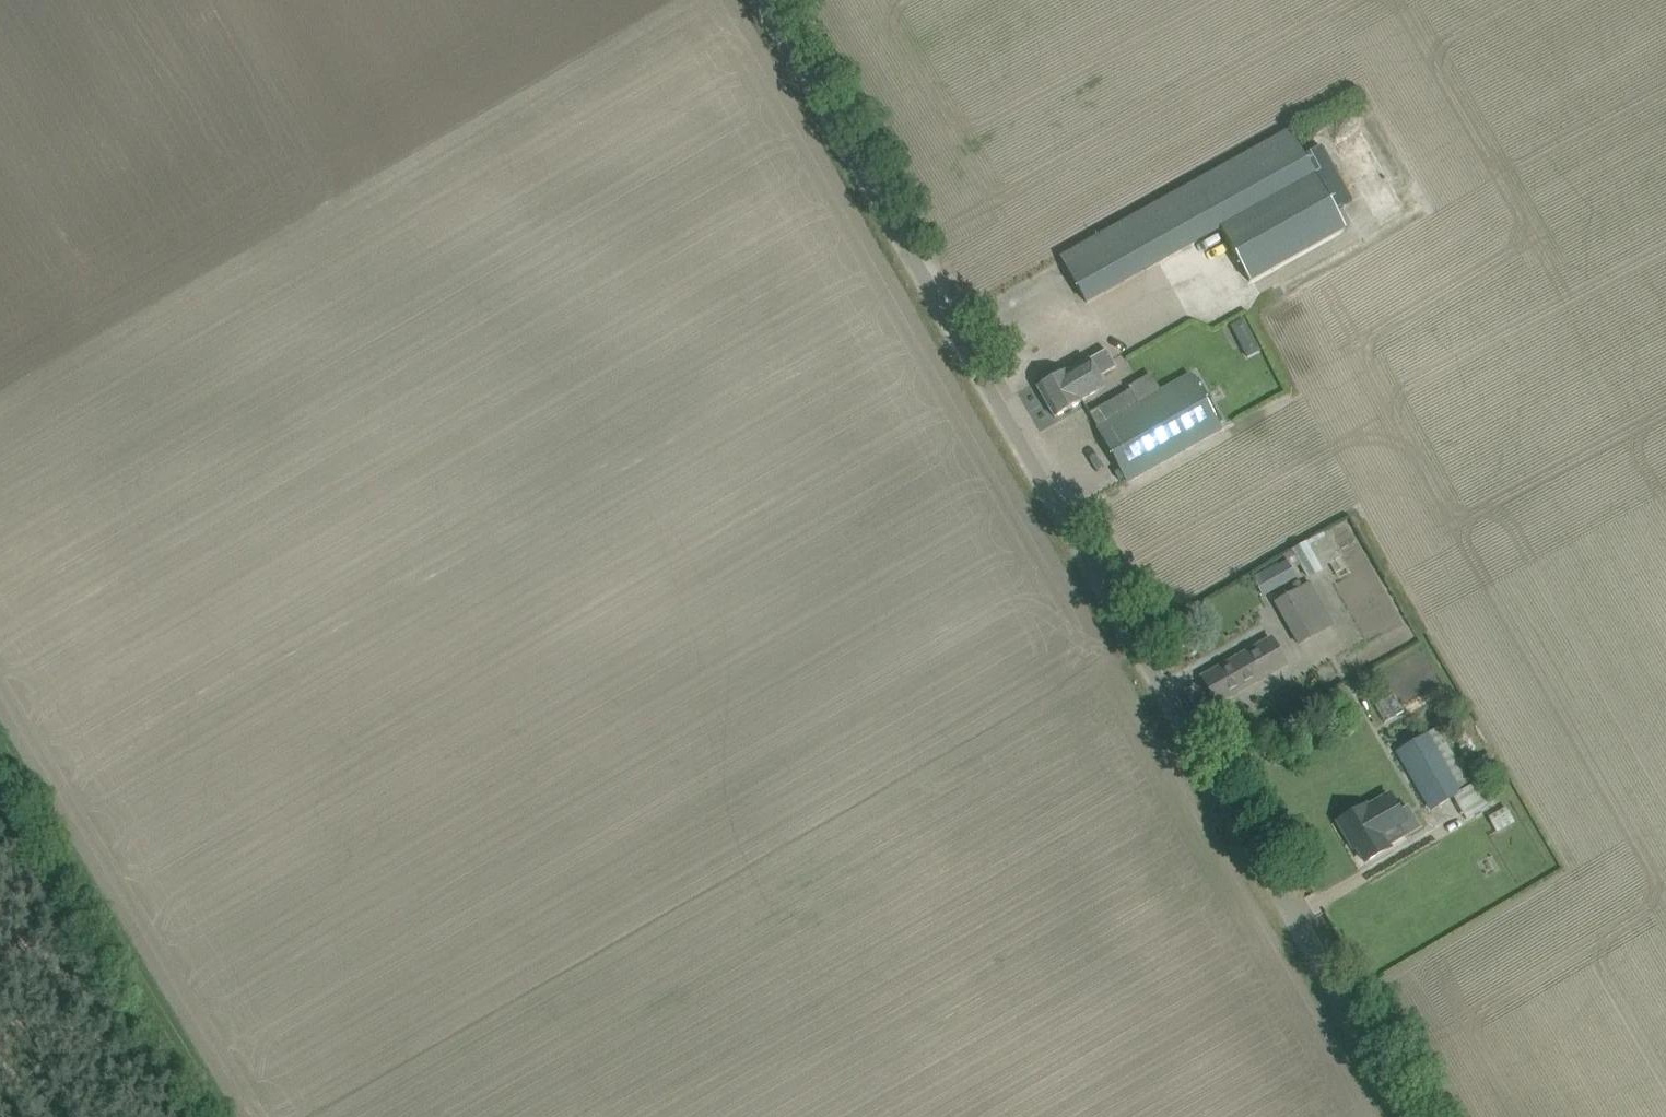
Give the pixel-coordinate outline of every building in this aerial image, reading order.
[(1335,209),(1352,200),(1322,146),(1305,156),(1290,129),(1061,257),(1086,302),(1220,228),(1249,282),(1345,229),(1335,209)] [(1099,378),(1116,367),(1106,351),(1067,376),(1063,370),(1036,387),(1054,417),(1104,386),(1099,378)] [(1194,380),(1191,375),(1138,405),(1130,390),(1089,413),(1127,481),(1221,429),(1218,423),(1223,421),(1198,378),(1194,380)] [(1292,551),(1294,554),(1295,555),(1304,571),(1308,577),(1330,564),(1336,573),(1345,568),(1325,535),(1308,546),(1306,543),(1292,551)] [(1149,570),(1159,565),(1150,548),(1140,553),(1149,570)] [(1283,578),(1294,573),(1287,561),(1277,567),(1283,578)] [(1299,644),(1333,624),(1310,583),(1275,602),(1299,644)] [(1217,704),(1286,666),(1270,637),(1201,676),(1217,704)] [(1448,798),(1462,790),(1427,732),(1395,752),(1429,809),(1448,798)] [(1365,862),(1384,851),(1390,847),(1388,844),(1404,835),(1391,813),(1399,808),(1390,792),(1366,805),(1356,810),(1337,821),(1348,840),(1351,838),(1357,849),(1365,862)]
